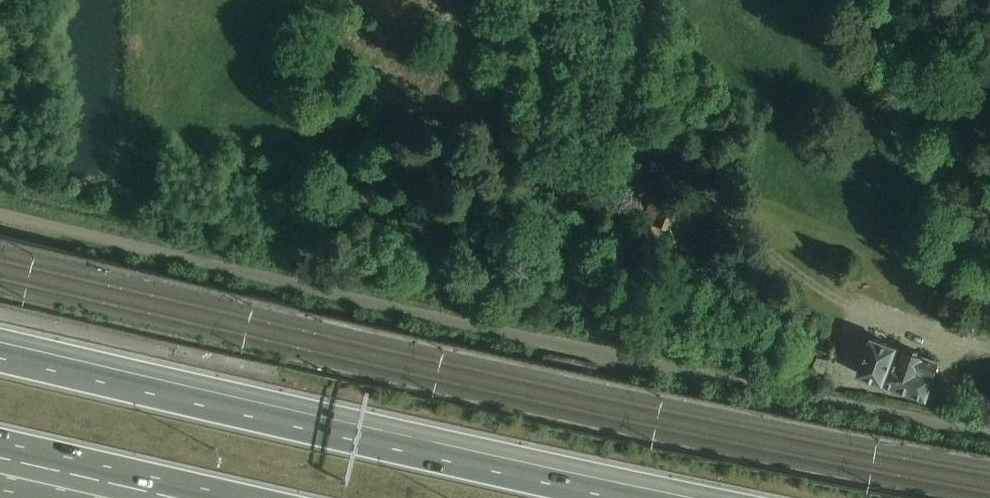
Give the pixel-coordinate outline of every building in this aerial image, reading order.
[(629,177),(640,191),(655,179),(644,165),(629,177)] [(649,236),(678,246),(690,213),(651,198),(641,224),(652,228),(649,236)] [(871,335),(857,375),(880,384),(879,385),(900,393),(901,391),(907,393),(906,396),(927,403),(940,361),(919,353),(920,351),(909,347),(908,349),(871,335)] [(950,380),(940,376),(932,397),(944,402),(950,380)]
